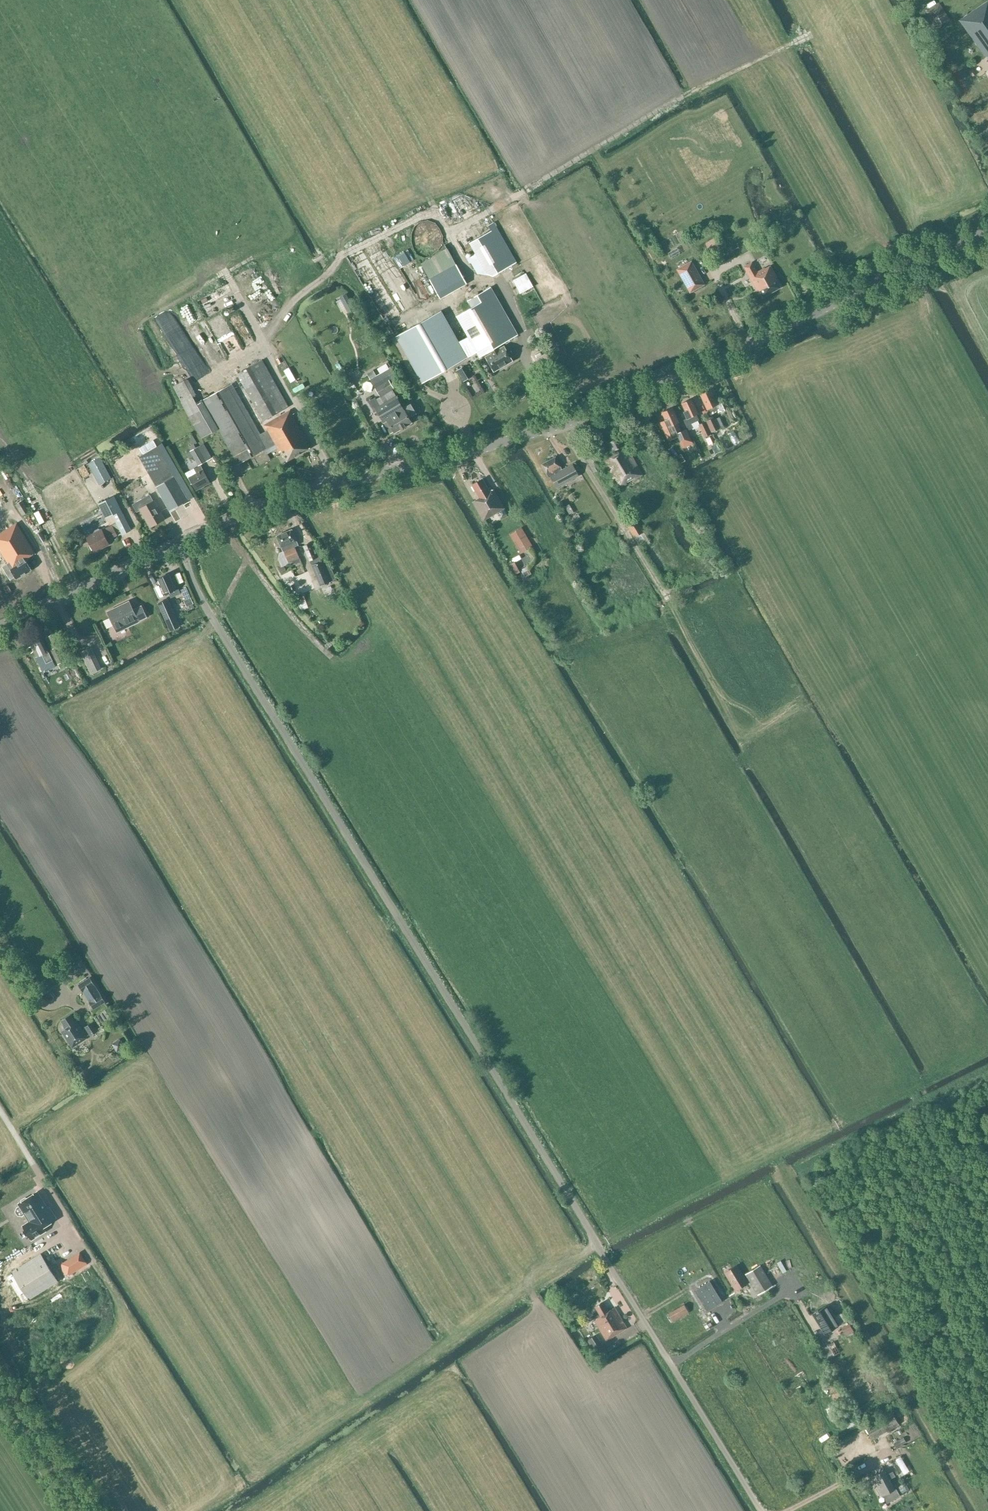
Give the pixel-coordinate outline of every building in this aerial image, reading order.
[(959,20),(987,61),(987,60),(987,1),(959,20)] [(923,13),(933,29),(949,20),(939,3),(923,13)] [(486,211),(492,213),(494,207),(488,204),(486,211)] [(442,244),(442,241),(442,238),(441,235),(440,233),(438,230),(436,228),(433,227),(430,226),(427,225),(424,226),(421,226),(419,228),(416,229),(414,232),(413,234),(412,237),(412,240),(412,243),(412,246),(414,248),(416,251),(418,253),(420,254),(423,255),(426,256),(429,256),(432,255),(435,254),(437,252),(439,249),(441,247),(442,244)] [(493,276),(516,262),(497,228),(469,243),(487,274),(493,276)] [(720,248),(714,238),(705,244),(711,254),(720,248)] [(676,256),(685,249),(681,244),(673,251),(676,256)] [(432,276),(459,261),(451,246),(424,260),(432,276)] [(385,253),(380,255),(385,265),(390,262),(385,253)] [(705,285),(692,261),(676,269),(690,293),(705,285)] [(440,298),(467,283),(456,264),(429,280),(440,298)] [(763,297),(780,288),(775,278),(776,277),(771,266),(765,269),(765,268),(757,272),(753,264),(745,269),(757,290),(758,289),(763,297)] [(513,281),(520,294),(533,286),(526,273),(513,281)] [(389,282),(391,290),(384,292),(385,299),(391,297),(395,314),(404,312),(395,280),(389,282)] [(440,311),(396,336),(423,383),(477,352),(480,357),(484,354),(494,371),(512,361),(504,346),(497,350),(496,347),(517,335),(490,288),(468,301),(472,307),(456,316),(465,331),(468,337),(459,342),(456,337),(440,311)] [(288,301),(282,304),(286,310),(291,307),(288,301)] [(229,315),(232,312),(228,307),(218,315),(225,324),(232,319),(229,315)] [(164,324),(157,327),(170,356),(176,353),(164,324)] [(227,346),(215,351),(220,365),(232,361),(227,346)] [(209,370),(198,350),(187,355),(198,376),(209,370)] [(311,447),(261,360),(229,379),(232,384),(203,401),(202,399),(200,400),(187,378),(173,386),(201,439),(218,429),(238,464),(275,444),(279,452),(281,451),(286,461),(311,447)] [(397,376),(392,368),(371,380),(375,388),(381,397),(376,399),(380,406),(375,408),(383,422),(387,420),(394,433),(411,422),(409,418),(416,414),(410,404),(403,408),(391,388),(393,387),(389,380),(397,376)] [(719,403),(716,397),(713,398),(710,390),(701,394),(708,409),(709,408),(712,414),(718,411),(719,413),(725,410),(721,402),(719,403)] [(691,399),(682,403),(686,411),(683,412),(687,419),(684,420),(688,430),(693,428),(691,424),(699,420),(696,414),(698,414),(691,399)] [(678,423),(671,408),(663,412),(666,420),(661,422),(669,440),(678,436),(681,443),(690,438),(686,429),(680,432),(677,424),(678,423)] [(713,418),(707,421),(712,432),(718,429),(713,418)] [(710,434),(706,426),(701,428),(705,437),(710,434)] [(158,436),(143,445),(146,450),(161,441),(158,436)] [(616,454),(603,461),(618,488),(626,484),(626,482),(634,478),(634,479),(642,475),(627,448),(625,449),(623,446),(623,445),(619,437),(608,443),(612,452),(614,451),(616,454)] [(170,511),(194,497),(163,443),(139,457),(170,511)] [(204,444),(198,447),(205,461),(212,458),(204,444)] [(198,465),(205,461),(198,447),(191,451),(198,465)] [(602,464),(596,453),(586,459),(595,475),(601,472),(598,466),(602,464)] [(578,476),(572,464),(562,470),(555,457),(542,464),(549,478),(550,477),(556,487),(578,476)] [(99,485),(110,479),(99,458),(88,464),(99,485)] [(200,465),(194,469),(186,474),(188,478),(191,484),(192,483),(196,490),(210,482),(200,465)] [(504,509),(493,489),(489,491),(482,479),(472,485),(479,498),(473,502),(484,520),(504,509)] [(137,512),(141,510),(150,526),(164,519),(150,495),(132,505),(137,512)] [(116,523),(120,531),(122,535),(131,530),(114,496),(99,503),(106,518),(112,515),(116,523)] [(16,505),(22,516),(29,512),(22,501),(16,505)] [(573,512),(577,510),(573,501),(568,504),(573,512)] [(574,514),(576,520),(585,517),(583,511),(574,514)] [(634,537),(643,531),(633,515),(623,520),(634,537)] [(120,531),(116,523),(102,530),(101,530),(87,537),(94,551),(109,544),(107,540),(117,535),(116,533),(120,531)] [(0,534),(0,550),(8,563),(2,566),(10,579),(15,576),(16,579),(31,570),(25,559),(35,553),(16,524),(0,534)] [(292,530),(276,536),(283,551),(284,551),(291,566),(301,562),(294,546),(298,545),(292,530)] [(35,535),(41,544),(46,540),(41,532),(35,535)] [(529,535),(521,540),(534,562),(542,557),(529,535)] [(309,561),(317,558),(311,542),(303,546),(309,561)] [(320,557),(317,558),(309,561),(320,586),(331,582),(337,581),(332,570),(327,563),(323,564),(320,557)] [(520,572),(514,562),(509,565),(515,575),(520,572)] [(536,581),(527,566),(520,570),(522,573),(520,574),(527,586),(536,581)] [(300,572),(303,579),(313,575),(310,568),(300,572)] [(169,574),(158,579),(167,599),(168,599),(168,601),(185,594),(180,582),(173,585),(169,574)] [(193,604),(191,597),(183,600),(186,607),(193,604)] [(167,599),(158,603),(170,631),(180,627),(168,601),(168,599),(167,599)] [(147,616),(141,605),(133,609),(129,601),(107,612),(116,631),(147,616)] [(99,644),(108,642),(104,630),(96,632),(99,644)] [(53,660),(40,636),(30,641),(38,656),(35,657),(43,673),(56,667),(53,660)] [(50,650),(60,669),(67,665),(58,646),(50,650)] [(101,669),(91,647),(80,652),(91,674),(101,669)] [(77,678),(72,667),(64,670),(70,682),(77,678)] [(79,960),(82,968),(91,965),(88,957),(79,960)] [(46,975),(50,982),(62,975),(58,968),(46,975)] [(105,1002),(90,978),(79,985),(83,992),(83,991),(90,1002),(89,1002),(94,1009),(105,1002)] [(62,1031),(72,1047),(87,1038),(76,1022),(75,1022),(70,1015),(61,1020),(66,1028),(62,1031)] [(98,1031),(92,1022),(84,1027),(90,1036),(98,1031)] [(120,1040),(113,1044),(117,1052),(125,1048),(120,1040)] [(10,1182),(2,1185),(4,1192),(12,1189),(10,1182)] [(16,1207),(15,1211),(17,1215),(22,1216),(25,1214),(29,1221),(22,1225),(31,1240),(46,1231),(44,1228),(52,1223),(51,1221),(56,1217),(49,1207),(48,1207),(37,1191),(26,1198),(25,1197),(21,1200),(21,1201),(18,1203),(19,1205),(16,1207)] [(90,1255),(80,1259),(87,1275),(96,1271),(90,1255)] [(42,1256),(14,1274),(29,1298),(57,1280),(42,1256)] [(69,1259),(61,1264),(70,1277),(78,1272),(69,1259)] [(725,1272),(736,1290),(747,1283),(736,1265),(725,1272)] [(746,1274),(758,1294),(771,1287),(759,1266),(746,1274)] [(828,1284),(832,1295),(838,1292),(834,1282),(828,1284)] [(662,1305),(672,1322),(688,1312),(684,1305),(681,1307),(675,1297),(662,1305)] [(594,1314),(591,1316),(606,1340),(626,1328),(614,1308),(608,1311),(603,1302),(595,1307),(598,1312),(597,1313),(596,1311),(593,1313),(594,1314)] [(813,1314),(825,1334),(846,1321),(841,1313),(834,1318),(826,1306),(813,1314)] [(846,1337),(857,1331),(852,1322),(841,1328),(846,1337)] [(594,1336),(588,1340),(598,1355),(605,1350),(602,1345),(600,1346),(594,1336)] [(840,1353),(834,1343),(831,1344),(826,1336),(816,1342),(827,1361),(827,1360),(834,1373),(843,1368),(835,1356),(840,1353)] [(899,1425),(893,1414),(866,1428),(872,1439),(899,1425)] [(875,1484),(881,1496),(894,1489),(889,1479),(894,1476),(892,1472),(887,1475),(884,1471),(875,1475),(879,1482),(875,1484)]
